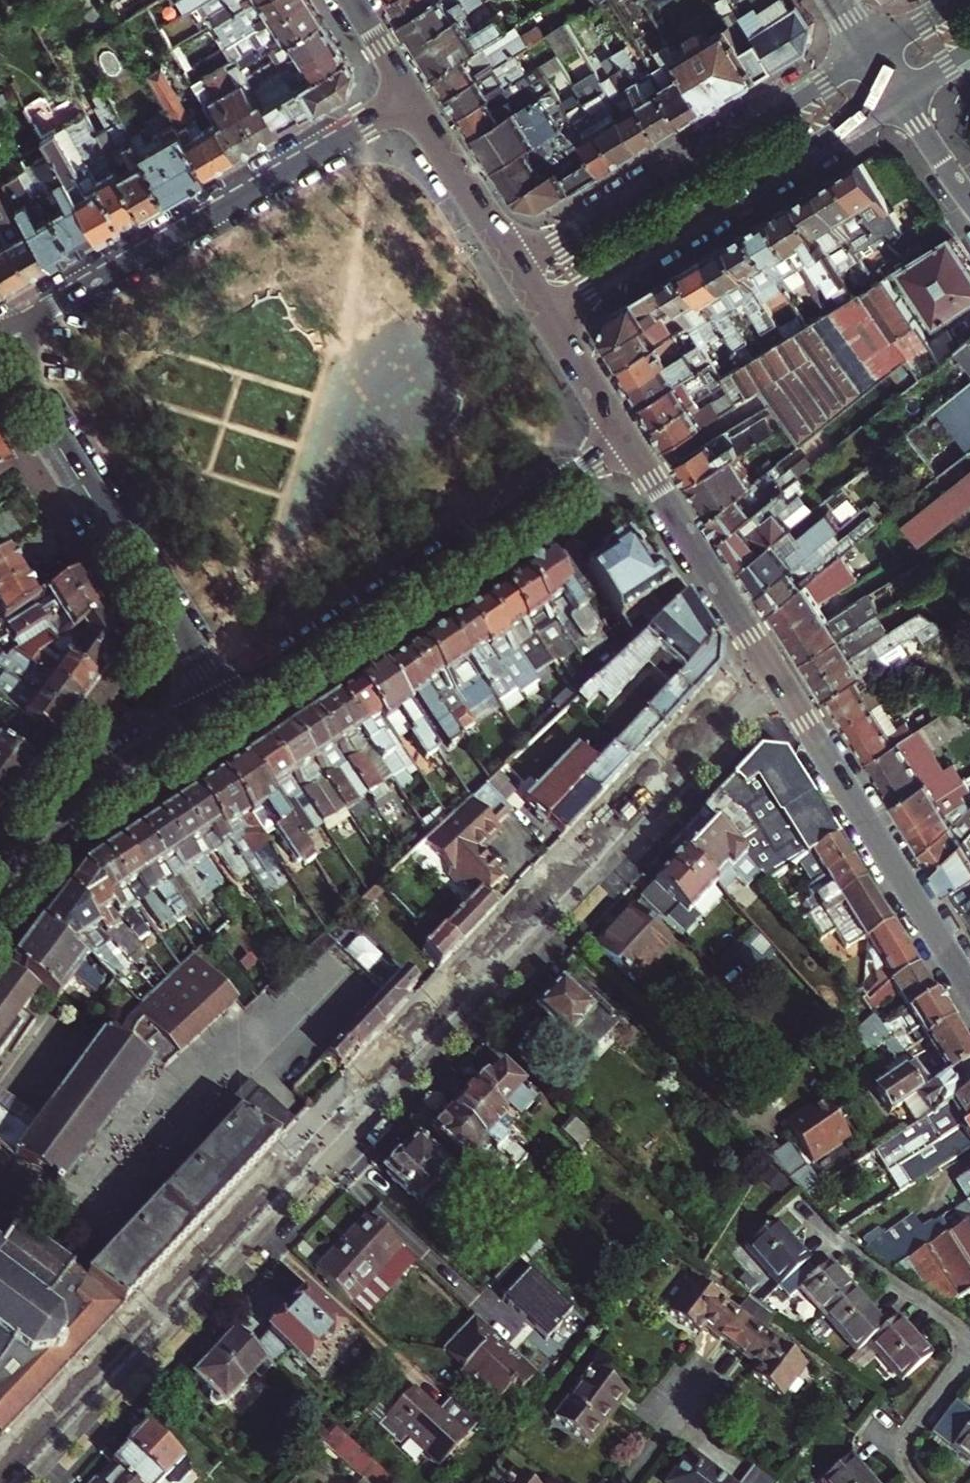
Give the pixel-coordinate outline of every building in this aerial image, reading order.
[(177,0),(185,12),(204,0),(178,0),(177,0)] [(249,0),(229,0),(205,15),(211,25),(214,23),(249,0)] [(296,0),(249,0),(214,23),(222,34),(219,36),(222,41),(226,38),(229,44),(235,40),(296,0)] [(254,57),(321,14),(312,0),(296,0),(235,40),(242,53),(236,57),(233,59),(239,61),(242,66),(254,57)] [(437,0),(393,0),(406,19),(437,0)] [(488,0),(437,0),(406,19),(420,42),(466,14),(488,0)] [(745,16),(760,40),(777,67),(809,48),(815,25),(799,0),(735,0),(745,16)] [(473,26),(466,14),(420,42),(440,74),(510,29),(498,11),(473,26)] [(321,14),(254,57),(266,76),(333,34),(321,14)] [(745,16),(732,25),(747,49),(760,40),(745,16)] [(568,22),(550,33),(563,54),(581,43),(568,22)] [(510,29),(440,74),(453,95),(497,67),(547,35),(541,26),(526,35),(518,24),(510,29)] [(705,30),(673,49),(710,108),(777,67),(760,40),(747,49),(732,25),(710,38),(705,30)] [(253,85),(264,105),(345,53),(333,34),(266,76),(253,85)] [(229,44),(225,47),(233,59),(236,57),(242,53),(235,40),(229,44)] [(670,72),(660,79),(687,123),(710,108),(673,49),(670,45),(658,53),(670,72)] [(191,68),(178,46),(173,49),(187,71),(191,68)] [(665,136),(687,123),(660,79),(655,71),(646,77),(627,47),(614,54),(615,55),(665,136)] [(264,105),(279,131),(348,91),(354,67),(345,53),(264,105)] [(645,148),(665,136),(615,55),(609,59),(615,68),(618,73),(612,76),(623,92),(614,98),(645,148)] [(564,64),(559,56),(542,67),(546,74),(547,75),(564,64)] [(215,71),(257,143),(279,131),(264,105),(253,85),(248,76),(238,82),(229,67),(239,61),(233,59),(215,71)] [(465,115),(502,93),(524,79),(538,70),(533,62),(525,67),(522,63),(503,75),(497,67),(453,95),(465,115)] [(148,74),(176,124),(205,173),(235,155),(215,121),(202,128),(195,118),(193,119),(162,66),(148,74)] [(528,85),(546,74),(542,67),(538,70),(524,79),(528,85)] [(601,77),(614,98),(623,92),(612,76),(618,73),(615,68),(601,77)] [(235,155),(257,143),(215,71),(194,85),(197,89),(207,83),(214,97),(205,102),(215,121),(235,155)] [(645,148),(614,98),(601,77),(598,72),(576,85),(587,102),(623,162),(645,148)] [(465,115),(478,136),(555,88),(547,75),(546,74),(528,85),(506,99),(502,93),(465,115)] [(207,83),(197,89),(205,102),(214,97),(207,83)] [(498,167),(574,119),(570,112),(555,88),(478,136),(498,167)] [(111,156),(141,210),(166,196),(138,147),(105,89),(95,94),(101,105),(98,107),(110,129),(99,135),(111,156)] [(574,119),(590,145),(607,172),(623,162),(587,102),(570,112),(574,119)] [(92,167),(111,156),(99,135),(89,117),(70,128),(89,162),(78,168),(49,118),(35,125),(51,152),(98,235),(122,221),(92,167)] [(546,157),(554,168),(590,145),(574,119),(498,167),(514,193),(546,173),(539,161),(546,157)] [(138,147),(166,196),(205,173),(176,124),(138,147)] [(546,173),(514,193),(521,205),(545,210),(607,172),(590,145),(554,168),(546,173)] [(41,190),(75,248),(98,235),(51,152),(36,160),(50,185),(41,190)] [(141,210),(111,156),(92,167),(122,221),(141,210)] [(863,160),(841,174),(883,243),(889,239),(905,229),(863,160)] [(5,184),(51,262),(75,248),(41,190),(31,196),(17,172),(3,180),(5,184)] [(883,243),(841,174),(819,187),(861,256),(883,243)] [(0,187),(0,224),(29,274),(51,262),(5,184),(0,187)] [(840,269),(861,256),(819,187),(798,200),(840,269)] [(798,200),(772,216),(802,266),(812,260),(823,278),(826,276),(835,289),(838,287),(840,290),(824,300),(830,311),(856,295),(840,269),(798,200)] [(802,266),(772,216),(751,229),(786,288),(789,292),(810,279),(802,266)] [(923,242),(901,255),(907,264),(956,235),(946,220),(920,237),(923,242)] [(7,287),(29,274),(0,224),(0,275),(7,287)] [(751,229),(729,242),(766,301),(786,288),(751,229)] [(904,266),(918,288),(915,290),(923,304),(926,302),(938,322),(969,300),(969,257),(956,235),(907,264),(904,266)] [(729,242),(707,255),(738,305),(745,300),(765,333),(780,324),(766,301),(729,242)] [(738,305),(707,255),(686,269),(729,339),(744,364),(754,358),(746,344),(750,342),(730,309),(738,305)] [(882,267),(872,273),(877,283),(887,276),(888,276),(882,267)] [(664,282),(679,305),(690,323),(694,330),(702,341),(704,346),(718,337),(722,343),(729,339),(686,269),(664,282)] [(877,283),(856,295),(830,311),(808,325),(788,337),(766,351),(754,358),(744,364),(723,377),(726,381),(735,395),(738,400),(761,386),(777,406),(789,420),(805,440),(914,353),(903,334),(917,325),(887,276),(877,283)] [(605,339),(610,348),(662,315),(679,305),(664,282),(611,314),(605,339)] [(788,337),(808,325),(802,314),(782,327),(788,337)] [(662,315),(610,348),(621,365),(672,334),(673,333),(662,315)] [(673,333),(672,334),(676,341),(685,336),(680,329),(673,333)] [(927,341),(940,362),(958,347),(947,329),(927,341)] [(702,341),(694,330),(685,336),(688,342),(693,339),(696,345),(702,341)] [(621,365),(633,384),(696,345),(693,339),(688,342),(685,336),(676,341),(672,334),(621,365)] [(958,347),(969,365),(969,338),(958,347)] [(633,384),(645,403),(713,360),(704,346),(702,341),(696,345),(633,384)] [(713,360),(645,403),(658,424),(698,399),(694,392),(711,382),(715,388),(726,381),(723,377),(713,360)] [(941,407),(960,430),(956,433),(969,451),(969,397),(963,389),(941,407)] [(698,399),(658,424),(671,445),(739,401),(738,400),(735,395),(719,406),(715,399),(703,407),(698,399)] [(729,427),(679,458),(693,480),(722,461),(740,450),(789,420),(777,406),(733,434),(729,427)] [(14,468),(1,448),(0,448),(0,477),(14,468)] [(731,475),(701,493),(714,513),(758,478),(740,450),(722,461),(731,475)] [(693,480),(701,493),(731,475),(722,461),(693,480)] [(775,464),(758,478),(714,513),(727,534),(795,479),(788,470),(782,474),(775,464)] [(802,473),(812,485),(817,481),(807,469),(802,473)] [(902,526),(919,547),(952,520),(951,519),(969,503),(968,500),(969,498),(969,471),(902,526)] [(745,564),(797,523),(785,507),(806,490),(812,485),(802,473),(795,479),(727,534),(745,564)] [(797,523),(818,505),(806,490),(785,507),(797,523)] [(850,520),(831,495),(824,501),(843,526),(850,520)] [(745,564),(761,590),(818,545),(836,531),(843,526),(824,501),(818,505),(797,523),(745,564)] [(818,545),(761,590),(773,609),(845,552),(877,526),(880,524),(872,515),(842,539),(824,552),(818,545)] [(836,531),(818,545),(824,552),(842,539),(836,531)] [(586,570),(624,626),(640,615),(651,632),(688,597),(678,581),(671,586),(659,568),(651,573),(630,541),(623,545),(619,539),(606,548),(609,553),(604,556),(605,557),(586,570)] [(822,600),(860,577),(845,552),(773,609),(792,640),(831,616),(822,600)] [(0,560),(0,595),(25,579),(9,555),(0,560)] [(524,575),(560,629),(570,623),(590,652),(599,646),(611,662),(615,659),(549,558),(524,575)] [(958,562),(945,571),(956,589),(969,581),(958,562)] [(856,600),(831,616),(792,640),(804,659),(869,619),(920,586),(908,568),(882,584),(872,595),(858,604),(856,600)] [(44,624),(93,593),(81,575),(39,601),(0,625),(0,643),(12,635),(16,642),(44,624)] [(503,589),(543,649),(550,644),(560,660),(575,650),(560,629),(524,575),(503,589)] [(39,601),(25,579),(0,595),(0,625),(39,601)] [(551,661),(543,649),(503,589),(485,601),(526,664),(534,659),(540,667),(551,661)] [(59,641),(105,613),(93,593),(44,624),(49,631),(14,653),(27,662),(59,641)] [(688,597),(651,632),(636,645),(596,682),(577,700),(585,709),(599,698),(608,706),(648,663),(672,685),(673,684),(714,640),(688,597)] [(485,601),(465,614),(494,658),(512,685),(521,680),(527,689),(537,682),(526,664),(485,601)] [(117,631),(105,613),(59,641),(70,653),(66,659),(97,682),(116,656),(117,631)] [(465,614),(447,626),(483,680),(505,712),(516,704),(489,662),(494,658),(465,614)] [(869,619),(804,659),(816,678),(878,639),(880,637),(869,619)] [(483,680),(447,626),(422,643),(454,691),(461,703),(465,709),(449,719),(462,739),(465,743),(481,732),(468,713),(482,704),(471,688),(483,680)] [(884,649),(878,639),(816,678),(827,696),(862,675),(866,672),(884,661),(879,653),(884,649)] [(719,646),(714,640),(673,684),(690,699),(717,671),(719,646)] [(454,691),(422,643),(405,654),(437,702),(454,691)] [(25,687),(69,720),(83,702),(51,679),(27,662),(14,653),(11,655),(9,657),(2,653),(0,650),(0,660),(29,681),(25,687)] [(405,654),(384,668),(408,703),(416,698),(449,748),(462,739),(449,719),(445,714),(437,702),(405,654)] [(83,702),(97,682),(66,659),(51,679),(83,702)] [(25,687),(29,681),(0,660),(0,669),(25,687)] [(884,661),(866,672),(870,678),(888,668),(884,661)] [(450,767),(408,703),(384,668),(359,685),(397,741),(413,730),(415,734),(411,736),(437,776),(450,767)] [(901,688),(888,668),(870,678),(866,672),(862,675),(871,688),(881,682),(889,695),(901,688)] [(25,687),(0,669),(0,688),(15,699),(10,705),(30,720),(56,738),(69,720),(25,687)] [(589,672),(569,689),(577,700),(596,682),(589,672)] [(827,696),(844,724),(872,706),(889,695),(881,682),(871,688),(862,675),(827,696)] [(673,684),(672,685),(644,714),(661,730),(690,699),(673,684)] [(339,699),(392,778),(392,779),(413,766),(397,741),(359,685),(339,699)] [(10,705),(15,699),(0,688),(0,697),(10,705)] [(560,716),(577,700),(569,689),(552,704),(554,707),(560,716)] [(383,784),(392,778),(339,699),(314,715),(367,795),(373,805),(389,794),(383,784)] [(461,703),(445,714),(449,719),(465,709),(461,703)] [(949,708),(942,703),(932,709),(936,716),(949,708)] [(844,724),(867,760),(913,731),(906,720),(888,731),(872,706),(844,724)] [(543,732),(550,725),(560,716),(554,707),(537,722),(543,732)] [(947,768),(934,747),(969,725),(969,723),(949,708),(936,716),(913,731),(867,760),(893,802),(928,780),(947,768)] [(628,766),(661,730),(644,714),(616,745),(611,751),(628,766)] [(314,715),(291,730),(344,810),(367,795),(314,715)] [(21,733),(46,752),(56,738),(30,720),(21,733)] [(14,728),(2,744),(34,768),(46,752),(21,733),(14,728)] [(291,730),(269,745),(322,824),(344,810),(291,730)] [(19,788),(34,768),(2,744),(0,742),(0,775),(19,788)] [(322,824),(269,745),(247,760),(307,849),(319,841),(312,831),(322,824)] [(539,757),(527,747),(514,759),(527,770),(539,757)] [(543,823),(547,820),(581,782),(595,768),(575,749),(526,803),(537,813),(535,816),(543,823)] [(752,833),(810,793),(784,751),(759,749),(716,795),(752,833)] [(611,751),(595,768),(581,782),(598,798),(628,766),(611,751)] [(222,776),(264,839),(276,832),(297,865),(302,862),(305,866),(314,859),(307,849),(247,760),(222,776)] [(904,818),(958,785),(951,774),(932,785),(928,780),(893,802),(904,818)] [(19,788),(0,775),(0,805),(5,808),(19,788)] [(222,776),(197,793),(236,852),(246,845),(268,879),(284,868),(264,839),(222,776)] [(564,834),(598,798),(581,782),(547,820),(564,834)] [(494,823),(509,807),(503,800),(502,802),(486,785),(423,843),(450,867),(449,869),(450,875),(459,884),(466,884),(467,883),(478,893),(480,891),(486,896),(504,876),(498,871),(501,867),(475,844),(481,837),(484,841),(498,827),(494,823)] [(963,795),(958,785),(904,818),(913,833),(949,811),(945,806),(963,795)] [(197,793),(178,806),(211,854),(217,850),(238,882),(251,874),(236,852),(197,793)] [(770,885),(778,879),(806,858),(837,836),(810,793),(752,833),(737,847),(752,865),(760,874),(770,885)] [(949,811),(913,833),(923,849),(969,813),(969,805),(967,800),(949,811)] [(211,854),(178,806),(160,818),(213,899),(221,893),(218,887),(222,884),(205,858),(211,854)] [(923,849),(935,870),(969,837),(969,813),(923,849)] [(160,818),(141,830),(173,879),(180,875),(197,902),(202,899),(205,904),(213,899),(160,818)] [(737,847),(711,823),(693,841),(687,841),(682,847),(683,853),(682,853),(714,885),(723,893),(737,878),(748,888),(760,874),(752,865),(737,847)] [(191,906),(173,879),(141,830),(122,843),(176,924),(184,918),(180,913),(191,906)] [(837,836),(806,858),(820,879),(850,857),(837,836)] [(935,870),(958,906),(969,899),(969,837),(935,870)] [(176,924),(122,843),(104,856),(157,936),(176,924)] [(687,914),(714,885),(682,853),(662,874),(641,897),(664,919),(678,905),(687,914)] [(104,856),(86,868),(140,948),(157,936),(104,856)] [(820,900),(824,906),(864,879),(850,857),(820,879),(815,883),(826,898),(820,900)] [(84,869),(69,889),(124,958),(140,948),(86,868),(84,869)] [(180,875),(173,879),(191,906),(194,911),(205,904),(202,899),(197,902),(180,875)] [(778,879),(770,885),(774,890),(786,905),(794,898),(778,879)] [(864,879),(824,906),(809,917),(800,923),(817,944),(822,940),(813,927),(828,917),(837,929),(877,900),(864,879)] [(69,889),(42,926),(80,956),(109,978),(124,958),(69,889)] [(480,891),(478,893),(442,931),(459,947),(497,906),(486,896),(480,891)] [(794,898),(786,905),(800,923),(809,917),(794,898)] [(877,900),(837,929),(843,938),(845,936),(850,938),(857,934),(857,929),(862,926),(868,934),(890,921),(877,900)] [(180,913),(184,918),(194,911),(191,906),(180,913)] [(596,946),(636,983),(672,944),(632,907),(596,946)] [(903,942),(890,921),(868,934),(865,937),(878,957),(903,942)] [(37,994),(54,1004),(70,981),(93,995),(101,982),(75,964),(80,956),(42,926),(6,975),(37,994)] [(756,930),(733,954),(755,973),(776,952),(756,930)] [(442,931),(423,951),(440,967),(459,947),(442,931)] [(855,971),(827,936),(822,940),(817,944),(847,983),(853,978),(855,971)] [(273,1005),(333,949),(321,938),(263,994),(273,1005)] [(903,942),(878,957),(892,979),(917,963),(903,942)] [(193,955),(163,983),(153,994),(142,1003),(123,1012),(105,1036),(153,1064),(164,1071),(237,1002),(193,955)] [(892,979),(910,1008),(935,993),(917,963),(892,979)] [(415,986),(402,973),(384,993),(364,1013),(381,1029),(405,1003),(402,1000),(415,986)] [(618,1019),(569,974),(534,1013),(544,1021),(537,1028),(561,1050),(575,1035),(590,1049),(618,1019)] [(0,983),(0,1057),(19,1032),(26,1037),(34,1027),(20,1016),(37,994),(6,975),(0,983)] [(858,996),(864,993),(861,988),(854,992),(858,996)] [(952,1019),(935,993),(910,1008),(880,1025),(888,1035),(899,1047),(906,1043),(908,1033),(917,1028),(924,1038),(952,1019)] [(381,1029),(364,1013),(326,1054),(339,1066),(353,1051),(357,1055),(381,1029)] [(946,1074),(969,1058),(969,1048),(952,1019),(924,1038),(946,1074)] [(920,1120),(969,1088),(969,1058),(946,1074),(929,1084),(899,1047),(888,1035),(880,1043),(899,1067),(887,1075),(891,1079),(874,1091),(888,1110),(906,1099),(920,1120)] [(153,1064),(105,1036),(29,1138),(15,1157),(60,1190),(153,1064)] [(473,1089),(497,1111),(505,1103),(519,1116),(535,1098),(502,1067),(490,1080),(485,1076),(473,1089)] [(168,1189),(260,1091),(249,1082),(93,1247),(104,1257),(168,1189)] [(964,1123),(969,1118),(969,1088),(920,1120),(912,1125),(876,1148),(890,1169),(899,1164),(926,1147),(937,1139),(964,1123)] [(497,1111),(473,1089),(469,1093),(451,1113),(506,1164),(513,1170),(524,1159),(501,1137),(512,1125),(497,1111)] [(104,1257),(93,1247),(73,1267),(124,1304),(179,1246),(294,1123),(279,1108),(260,1091),(168,1189),(104,1257)] [(812,1160),(850,1135),(827,1100),(804,1115),(801,1110),(786,1121),(812,1160)] [(506,1164),(451,1113),(430,1136),(485,1187),(506,1164)] [(29,1138),(0,1116),(0,1146),(15,1157),(29,1138)] [(560,1133),(576,1146),(588,1132),(571,1118),(560,1133)] [(937,1139),(926,1147),(899,1164),(913,1184),(969,1148),(969,1118),(964,1123),(937,1139)] [(427,1208),(456,1177),(438,1161),(442,1156),(435,1149),(431,1153),(419,1141),(405,1155),(404,1154),(400,1158),(395,1158),(391,1162),(391,1167),(387,1171),(427,1208)] [(767,1157),(789,1178),(804,1168),(788,1143),(767,1157)] [(957,1179),(969,1199),(969,1198),(969,1170),(957,1179)] [(439,1219),(469,1189),(456,1177),(427,1208),(439,1219)] [(381,1200),(367,1215),(400,1246),(403,1249),(417,1233),(381,1200)] [(1,1242),(15,1224),(19,1218),(0,1203),(0,1241),(1,1242)] [(367,1215),(317,1270),(365,1315),(369,1311),(355,1299),(400,1246),(367,1215)] [(942,1237),(933,1223),(922,1230),(915,1218),(866,1249),(894,1268),(942,1237)] [(746,1246),(780,1284),(809,1259),(775,1220),(746,1246)] [(942,1237),(894,1268),(946,1305),(969,1290),(969,1220),(942,1237)] [(4,1433),(124,1304),(73,1267),(15,1224),(1,1242),(0,1241),(0,1430),(4,1433)] [(508,1294),(531,1268),(517,1257),(495,1283),(508,1294)] [(825,1314),(854,1288),(831,1262),(817,1274),(807,1262),(780,1285),(790,1297),(801,1288),(825,1314)] [(546,1339),(575,1311),(535,1269),(506,1297),(546,1339)] [(761,1305),(748,1296),(737,1312),(693,1280),(670,1312),(698,1334),(705,1325),(732,1345),(761,1305)] [(854,1288),(825,1314),(848,1340),(854,1335),(864,1347),(890,1324),(880,1312),(877,1314),(854,1288)] [(270,1364),(274,1368),(291,1350),(319,1377),(356,1340),(306,1291),(305,1292),(304,1291),(296,1291),(290,1297),(290,1304),(292,1306),(284,1314),(283,1313),(274,1313),(269,1319),(270,1325),(271,1327),(269,1329),(270,1330),(253,1348),(270,1364)] [(761,1305),(732,1345),(759,1365),(753,1374),(782,1395),(806,1362),(762,1330),(774,1314),(761,1305)] [(471,1315),(443,1344),(439,1349),(460,1368),(458,1370),(492,1401),(506,1387),(508,1389),(511,1386),(516,1390),(531,1373),(471,1315)] [(903,1382),(933,1356),(899,1318),(870,1344),(903,1382)] [(253,1348),(235,1332),(194,1375),(212,1392),(210,1399),(216,1404),(222,1401),(224,1403),(253,1371),(259,1376),(270,1364),(253,1348)] [(626,1393),(593,1368),(573,1394),(554,1419),(588,1444),(626,1393)] [(478,1422),(452,1398),(437,1412),(412,1389),(376,1427),(389,1440),(392,1437),(397,1443),(404,1435),(437,1466),(478,1422)] [(969,1459),(969,1415),(961,1409),(940,1437),(969,1459)] [(113,1462),(114,1464),(135,1482),(181,1482),(190,1474),(189,1467),(190,1466),(147,1426),(113,1462)] [(303,1449),(313,1458),(332,1435),(322,1426),(303,1449)] [(363,1451),(350,1464),(372,1482),(378,1482),(387,1473),(363,1451)] [(690,1452),(668,1482),(731,1482),(690,1452)] [(853,1452),(824,1478),(828,1482),(880,1482),(853,1452)] [(778,1480),(755,1463),(740,1482),(775,1482),(778,1480)] [(114,1464),(96,1482),(135,1482),(114,1464)] [(514,1470),(504,1482),(531,1482),(514,1470)] [(387,1473),(378,1482),(397,1482),(387,1473)]
